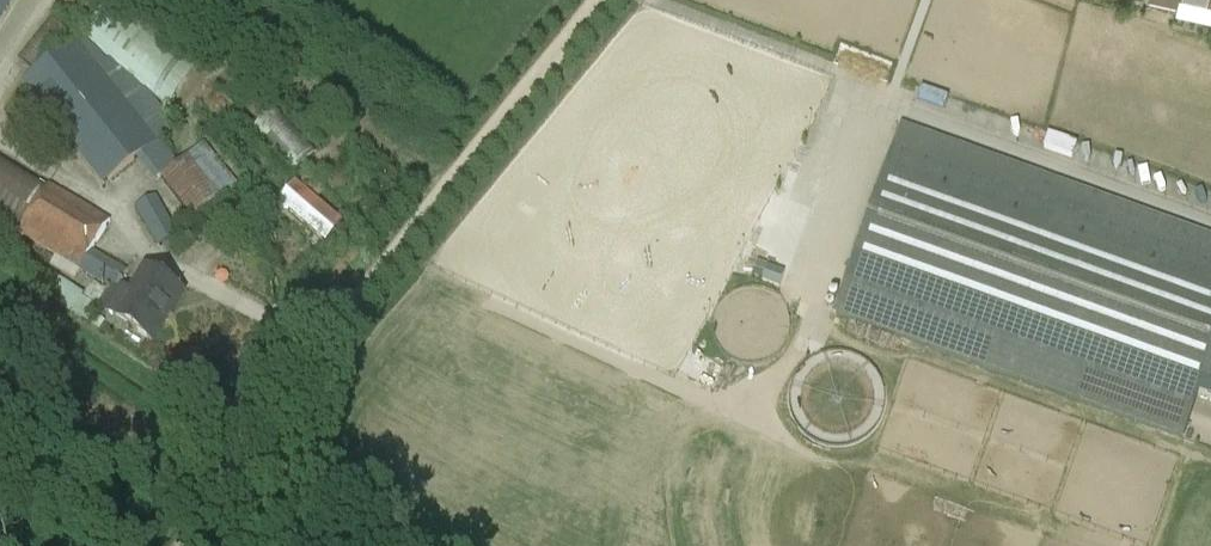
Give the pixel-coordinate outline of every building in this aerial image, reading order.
[(18,0),(0,0),(0,29),(18,0)] [(86,36),(162,95),(192,55),(121,0),(113,0),(86,36)] [(66,33),(51,21),(20,59),(35,71),(66,33)] [(96,50),(83,34),(22,83),(74,152),(101,187),(137,159),(155,183),(161,178),(183,208),(193,222),(239,187),(205,144),(178,164),(160,141),(178,127),(150,91),(133,78),(131,80),(126,73),(126,74),(114,62),(112,63),(105,56),(102,57),(100,54),(101,53),(98,48),(96,50)] [(274,111),(250,133),(292,178),(316,155),(274,111)] [(902,126),(835,313),(841,315),(1183,438),(1199,396),(1210,400),(1210,238),(902,126)] [(1077,159),(1082,144),(1053,134),(1048,148),(1077,159)] [(132,290),(120,283),(127,272),(93,251),(111,221),(49,185),(48,187),(0,161),(0,225),(20,237),(80,272),(113,291),(111,294),(94,283),(83,299),(114,317),(151,341),(183,293),(146,269),(132,290)] [(169,221),(156,196),(136,207),(158,247),(177,237),(169,221)] [(788,327),(788,326),(788,319),(785,311),(782,304),(777,299),(771,294),(763,290),(755,288),(747,287),(741,288),(733,291),(726,295),(721,301),(716,308),(713,313),(712,320),(711,326),(712,334),(714,341),(717,346),(722,352),(727,357),(735,361),(747,364),(756,364),(764,361),(770,359),(776,354),(782,347),(785,341),(788,332),(788,327)] [(811,345),(798,359),(794,370),(794,375),(800,409),(816,421),(840,430),(860,430),(883,411),(893,398),(894,372),(875,354),(854,340),(831,343),(811,345)]
